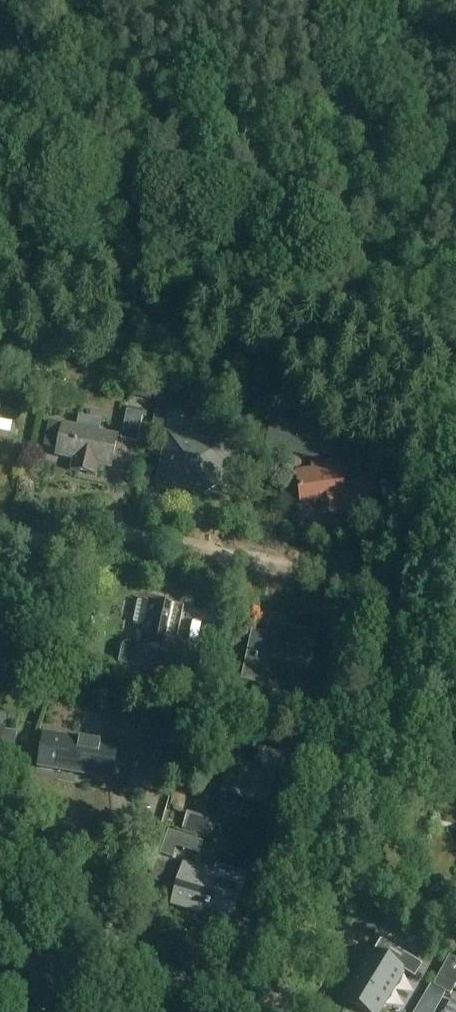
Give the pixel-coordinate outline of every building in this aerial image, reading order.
[(162,427),(165,415),(155,412),(152,424),(162,427)] [(127,413),(121,440),(136,443),(142,416),(127,413)] [(255,419),(253,431),(264,434),(267,422),(255,419)] [(324,432),(271,420),(264,450),(317,462),(324,432)] [(168,453),(162,479),(190,486),(189,491),(204,494),(216,485),(221,462),(252,441),(239,422),(208,444),(168,435),(164,453),(168,453)] [(56,456),(72,460),(70,471),(79,473),(80,471),(87,472),(86,475),(95,477),(98,465),(110,468),(117,438),(62,426),(62,427),(49,424),(44,448),(57,450),(56,456)] [(371,447),(375,476),(388,475),(384,446),(371,447)] [(330,514),(356,510),(356,505),(368,503),(365,481),(343,485),(340,467),(336,467),(312,471),(296,473),(300,502),(327,499),(330,514)] [(118,665),(132,668),(171,676),(171,678),(174,679),(193,683),(193,682),(199,654),(174,648),(176,643),(176,640),(177,638),(183,608),(172,606),(149,602),(149,603),(137,601),(133,624),(143,625),(141,634),(140,645),(135,644),(130,643),(126,644),(122,646),(121,649),(118,665)] [(317,633),(284,626),(281,637),(266,634),(251,631),(241,683),(261,687),(266,660),(311,668),(317,633)] [(156,719),(142,769),(173,778),(187,728),(156,719)] [(0,726),(0,762),(1,758),(11,760),(15,734),(5,732),(6,727),(0,726)] [(118,754),(119,749),(47,737),(41,768),(59,771),(113,781),(118,754)] [(448,745),(443,756),(455,761),(455,748),(448,745)] [(294,777),(299,761),(258,749),(252,768),(230,761),(219,794),(267,809),(278,772),(294,777)] [(187,814),(182,829),(209,838),(214,822),(187,814)] [(199,855),(202,843),(168,832),(164,843),(199,855)] [(231,920),(241,887),(244,874),(216,867),(215,870),(183,862),(171,906),(204,916),(204,913),(231,920)] [(402,953),(381,940),(353,983),(356,984),(345,1001),(363,1011),(379,1011),(403,973),(414,980),(423,966),(402,953)] [(433,986),(449,995),(455,984),(455,961),(449,957),(433,985),(433,986)] [(418,1006),(428,1011),(435,1011),(446,994),(433,986),(433,985),(431,984),(418,1006)] [(452,1001),(446,1011),(455,1011),(455,1004),(452,1001)]
